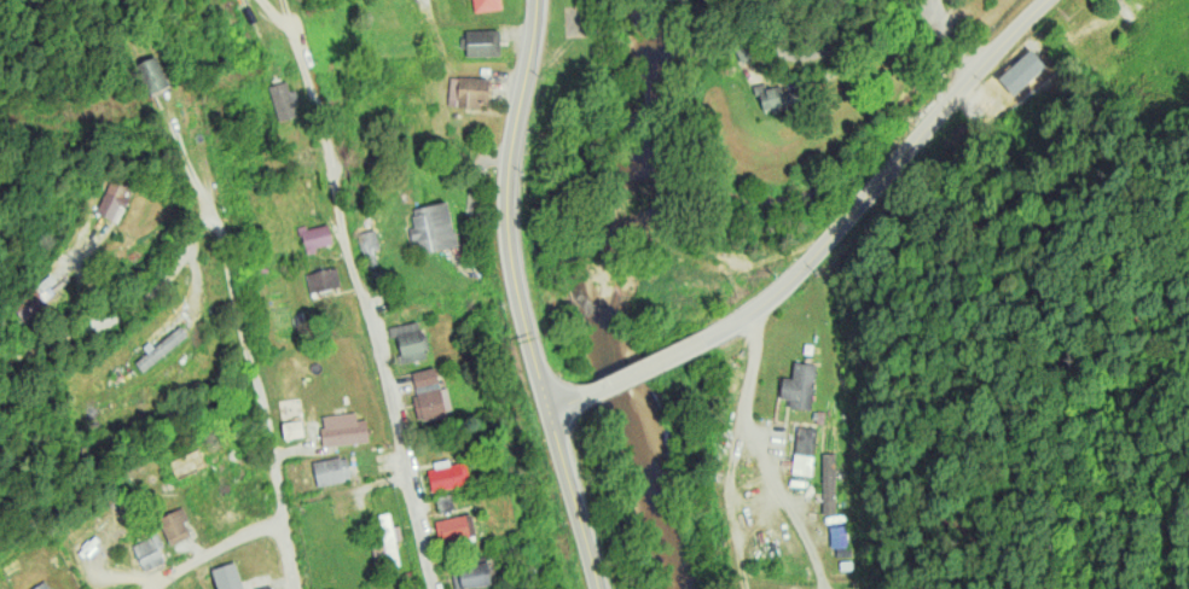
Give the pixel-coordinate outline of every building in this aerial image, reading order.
[(473,12),(500,9),(499,0),(472,0),(473,12)] [(464,30),(465,55),(499,55),(499,29),(464,30)] [(148,94),(169,85),(155,54),(134,64),(148,94)] [(448,105),(487,106),(487,77),(448,76),(448,105)] [(755,85),(761,113),(799,105),(796,89),(782,92),(780,80),(755,85)] [(298,116),(293,92),(289,93),(287,81),(269,85),(276,121),(298,116)] [(118,222),(133,188),(110,177),(95,212),(118,222)] [(456,246),(447,201),(410,208),(414,226),(407,227),(410,241),(417,240),(419,253),(456,246)] [(298,229),(303,250),(332,245),(327,223),(298,229)] [(380,253),(374,229),(357,233),(365,266),(376,263),(374,254),(380,253)] [(305,274),(309,294),(340,287),(336,267),(305,274)] [(60,293),(47,276),(10,304),(22,320),(60,293)] [(389,337),(395,336),(401,362),(429,356),(424,333),(419,333),(417,321),(387,327),(389,337)] [(188,334),(180,325),(134,362),(142,372),(188,334)] [(787,406),(809,409),(816,365),(793,361),(790,378),(781,377),(778,398),(788,399),(787,406)] [(451,412),(446,386),(439,388),(435,367),(411,372),(416,395),(411,396),(417,420),(451,412)] [(323,447),(368,440),(364,419),(356,420),(355,411),(319,417),(323,447)] [(304,435),(301,419),(281,422),(284,439),(304,435)] [(812,474),(814,427),(795,426),(792,474),(812,474)] [(834,452),(821,452),(822,514),(835,513),(834,452)] [(345,455),(312,462),(317,486),(351,478),(345,455)] [(470,483),(465,461),(450,465),(449,460),(426,466),(432,492),(470,483)] [(437,511),(453,509),(451,494),(435,496),(437,511)] [(157,517),(169,545),(190,536),(184,521),(188,520),(182,506),(157,517)] [(383,544),(372,545),(375,566),(399,563),(396,539),(401,538),(399,524),(391,526),(389,512),(379,513),(383,544)] [(475,534),(471,513),(435,521),(439,542),(475,534)] [(847,546),(846,525),(829,526),(830,547),(847,546)] [(132,543),(142,571),(162,564),(152,536),(132,543)] [(490,583),(486,559),(458,564),(462,588),(490,583)] [(217,588),(243,588),(234,561),(210,569),(217,588)] [(44,580),(30,588),(51,588),(44,580)]
